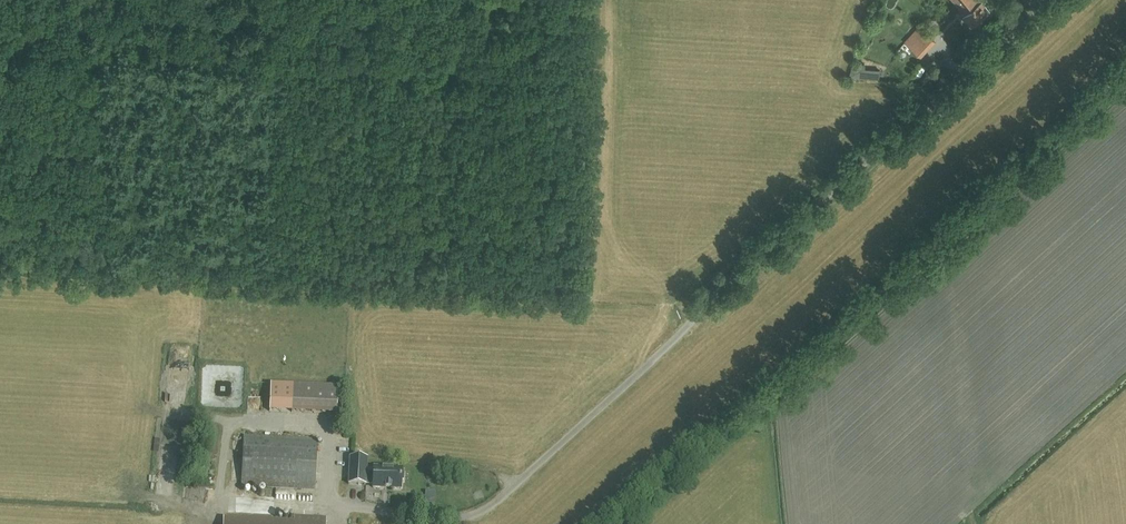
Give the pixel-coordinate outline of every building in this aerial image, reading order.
[(982,2),(981,2),(980,0),(952,0),(965,15),(963,16),(972,27),(990,12),(982,2)] [(919,26),(904,42),(919,56),(933,40),(919,26)] [(272,374),(263,375),(265,382),(274,380),(272,374)] [(292,380),(292,408),(335,408),(335,380),(292,380)] [(242,486),(315,489),(317,439),(244,435),(242,486)] [(402,472),(402,469),(374,467),(373,472),(367,471),(367,457),(350,456),(348,483),(366,484),(366,482),(373,482),(373,487),(401,488),(401,480),(404,480),(404,473),(402,472)] [(279,499),(289,495),(286,490),(277,494),(279,499)] [(223,523),(326,523),(326,517),(294,516),(294,521),(223,517),(223,523)]
